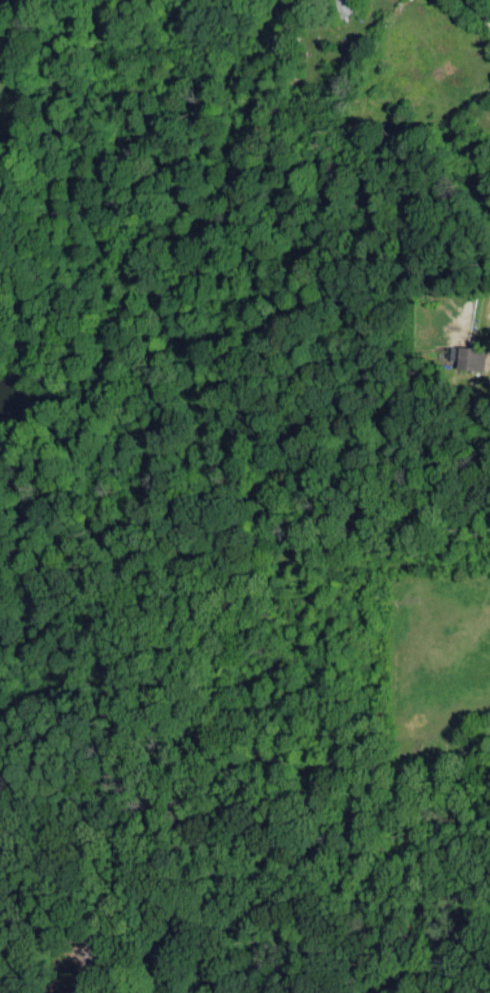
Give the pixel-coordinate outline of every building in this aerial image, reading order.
[(345,0),(327,0),(333,16),(349,10),(345,0)] [(452,369),(480,370),(481,348),(447,346),(447,360),(452,360),(452,369)]
